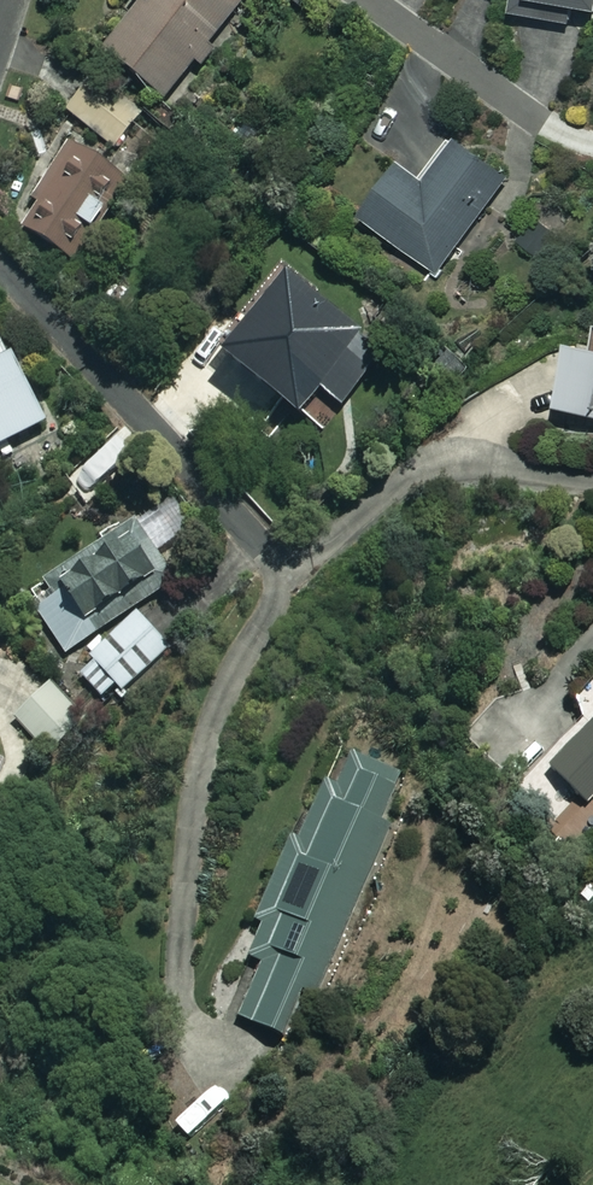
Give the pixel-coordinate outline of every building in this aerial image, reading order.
[(143,7),(106,53),(168,102),(249,0),(135,0),(143,7)] [(512,16),(568,26),(571,9),(592,13),(592,0),(515,0),(512,16)] [(93,81),(67,112),(108,145),(133,113),(93,81)] [(507,177),(458,141),(427,184),(402,166),(363,219),(438,273),(507,177)] [(120,174),(70,143),(18,226),(77,263),(112,209),(102,202),(120,174)] [(224,358),(300,416),(319,392),(344,411),(387,354),(286,277),(224,358)] [(47,424),(9,349),(0,353),(0,448),(47,424)] [(569,351),(561,413),(592,417),(592,354),(569,351)] [(73,660),(136,611),(177,579),(135,525),(31,606),(73,660)] [(136,611),(73,660),(104,700),(167,651),(136,611)] [(82,717),(52,686),(17,719),(48,751),(82,717)] [(552,769),(587,801),(592,794),(592,724),(552,769)] [(406,776),(345,748),(301,842),(296,839),(257,922),(265,925),(250,958),(264,964),(239,1016),(285,1038),(307,991),(315,994),(395,824),(385,819),(406,776)]
